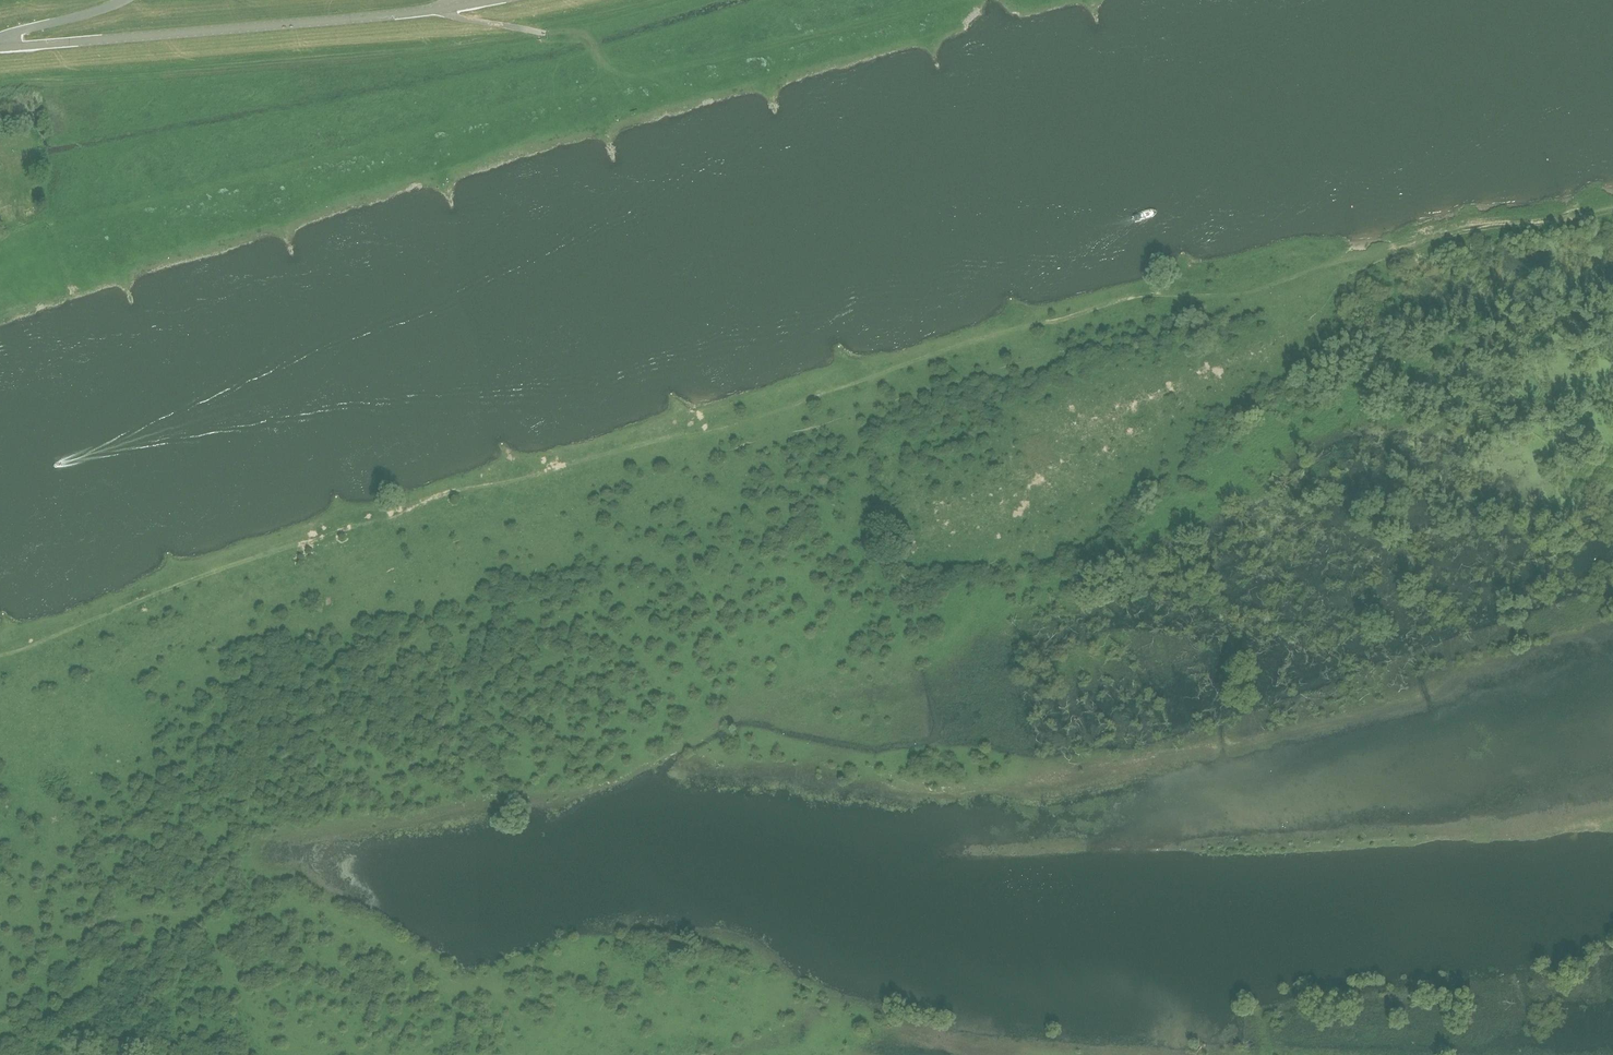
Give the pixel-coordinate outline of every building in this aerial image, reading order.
[(8,218),(17,214),(13,203),(4,206),(8,218)]
